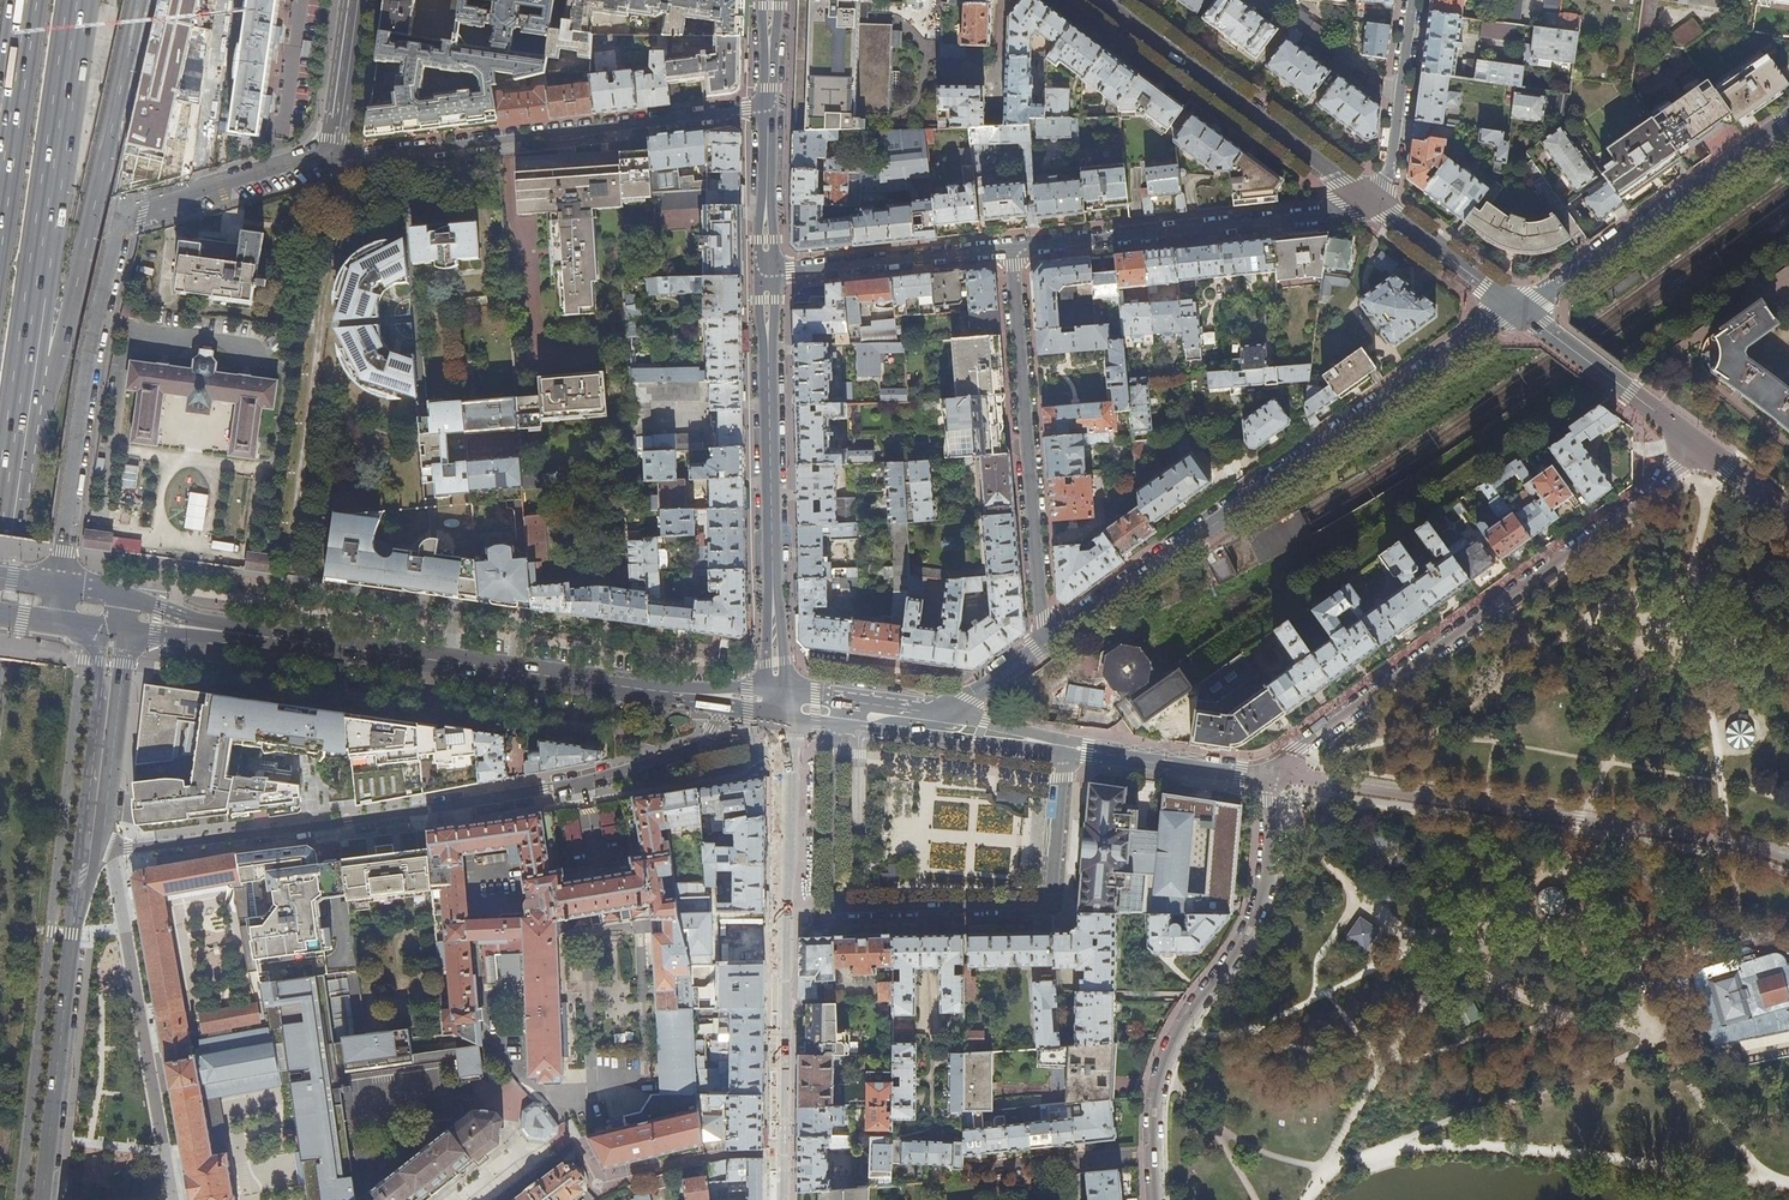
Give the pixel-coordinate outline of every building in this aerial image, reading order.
[(126,144),(165,152),(192,32),(199,0),(159,0),(126,144)] [(261,137),(263,120),(269,120),(270,112),(272,96),(267,96),(270,69),(273,51),(278,51),(281,33),(282,28),(276,27),(280,0),(251,0),(233,133),(248,136),(261,137)] [(381,32),(394,34),(445,41),(456,43),(458,35),(459,24),(462,0),(386,0),(381,32)] [(459,24),(487,28),(488,24),(492,24),(495,29),(493,42),(513,44),(514,31),(518,28),(524,29),(523,33),(548,37),(546,49),(549,50),(552,28),(556,0),(479,0),(495,2),(493,11),(469,8),(471,0),(462,0),(459,24)] [(629,12),(631,0),(619,0),(619,1),(610,0),(566,0),(565,7),(563,6),(561,22),(565,23),(564,30),(552,28),(549,50),(546,72),(591,71),(592,41),(593,34),(591,34),(594,11),(628,16),(629,12)] [(629,12),(657,16),(662,13),(667,14),(664,35),(669,35),(684,35),(687,17),(717,21),(714,24),(714,35),(743,36),(743,16),(744,2),(742,0),(631,0),(629,12)] [(795,132),(839,131),(867,130),(868,120),(857,120),(857,112),(892,112),(894,47),(903,47),(903,32),(891,32),(891,25),(860,24),(861,1),(859,1),(839,0),(799,0),(798,34),(796,98),(795,132)] [(1007,58),(1031,59),(1032,39),(1035,35),(1037,37),(1040,35),(1056,47),(1072,26),(1048,8),(1037,0),(1022,0),(1009,18),(1007,58)] [(1184,5),(1197,14),(1204,0),(1177,0),(1184,5)] [(1279,29),(1239,0),(1217,0),(1203,19),(1214,28),(1215,27),(1229,37),(1245,50),(1257,59),(1279,29)] [(1429,13),(1462,18),(1464,0),(1462,0),(1431,0),(1429,13)] [(1503,23),(1520,25),(1523,0),(1506,0),(1503,23)] [(1544,13),(1547,13),(1545,28),(1574,32),(1576,17),(1560,15),(1562,0),(1546,0),(1544,13)] [(1560,15),(1576,17),(1582,17),(1579,33),(1573,78),(1630,86),(1636,44),(1642,0),(1562,0),(1560,15)] [(1650,45),(1656,1),(1651,0),(1650,0),(1642,0),(1636,44),(1650,45)] [(1687,5),(1719,10),(1721,0),(1687,0),(1687,5)] [(990,47),(991,5),(972,5),(965,5),(964,36),(961,35),(961,46),(966,46),(990,47)] [(1307,33),(1314,22),(1300,12),(1296,12),(1296,7),(1293,6),(1291,23),(1307,33)] [(1426,43),(1422,72),(1450,77),(1454,77),(1462,18),(1429,13),(1426,43)] [(1579,33),(1574,32),(1545,28),(1520,25),(1503,23),(1470,19),(1467,34),(1480,36),(1476,62),(1464,60),(1462,75),(1466,76),(1465,79),(1509,85),(1516,86),(1536,89),(1556,92),(1569,93),(1570,93),(1573,78),(1579,33)] [(1692,20),(1669,36),(1678,50),(1683,50),(1704,36),(1692,20)] [(1390,38),(1392,26),(1367,23),(1363,55),(1388,58),(1390,38)] [(1090,39),(1072,26),(1056,47),(1052,52),(1047,59),(1057,67),(1059,65),(1061,67),(1063,65),(1084,80),(1105,50),(1090,39)] [(367,135),(390,132),(432,127),(474,122),(498,119),(494,95),(492,85),(496,84),(495,77),(496,72),(515,75),(516,79),(520,79),(538,74),(546,72),(549,50),(546,49),(545,56),(512,51),(513,44),(493,42),(492,49),(459,44),(461,35),(458,35),(456,43),(445,41),(443,50),(437,49),(435,46),(402,42),(399,44),(393,43),(394,34),(381,32),(377,61),(378,62),(387,63),(387,62),(403,64),(401,76),(399,76),(398,85),(399,102),(371,106),(367,135)] [(671,104),(669,84),(667,68),(669,35),(664,35),(659,35),(659,48),(663,48),(663,50),(653,50),(652,66),(659,75),(647,76),(646,72),(634,73),(638,108),(654,106),(671,104)] [(731,94),(741,83),(742,67),(743,36),(714,35),(684,35),(669,35),(667,68),(669,84),(683,82),(703,79),(704,97),(717,96),(718,96),(731,94)] [(1310,99),(1331,71),(1309,55),(1313,50),(1307,46),(1303,51),(1288,39),(1267,67),(1292,85),(1310,99)] [(966,58),(966,46),(961,46),(941,45),(941,57),(966,58)] [(1039,59),(1047,59),(1052,52),(1047,49),(1044,53),(1039,53),(1039,59)] [(597,74),(591,75),(591,78),(595,113),(614,111),(638,108),(634,73),(634,70),(618,72),(615,50),(596,53),(595,54),(597,74)] [(1121,61),(1105,50),(1084,80),(1083,81),(1099,92),(1103,86),(1106,88),(1102,94),(1108,98),(1109,102),(1113,105),(1112,117),(1120,116),(1120,102),(1139,76),(1139,75),(1121,61)] [(1342,74),(1347,68),(1351,62),(1337,53),(1331,62),(1331,66),(1342,74)] [(1765,57),(1714,93),(1735,124),(1787,87),(1765,57)] [(1007,58),(1004,127),(1030,126),(1030,119),(1044,119),(1045,106),(1031,105),(1033,78),(1031,74),(1031,59),(1007,58)] [(1046,79),(1047,59),(1039,59),(1038,79),(1046,79)] [(1355,73),(1359,68),(1351,62),(1347,68),(1355,73)] [(523,122),(551,119),(548,88),(546,72),(538,74),(540,88),(537,93),(505,97),(501,94),(494,95),(498,119),(500,125),(523,122)] [(1434,123),(1443,124),(1446,105),(1459,107),(1461,94),(1448,92),(1450,77),(1422,72),(1419,95),(1415,120),(1434,123)] [(1161,93),(1139,76),(1120,102),(1120,116),(1142,116),(1166,134),(1184,109),(1161,93)] [(1367,141),(1377,137),(1379,118),(1381,108),(1340,77),(1318,104),(1341,121),(1367,141)] [(1381,96),(1382,96),(1384,87),(1371,77),(1366,85),(1381,96)] [(571,116),(595,113),(591,78),(588,79),(588,83),(581,84),(581,86),(558,88),(558,86),(548,88),(551,119),(571,116)] [(1674,106),(1652,121),(1675,156),(1700,138),(1698,136),(1705,132),(1706,134),(1725,120),(1729,125),(1735,124),(1714,93),(1706,83),(1684,98),(1692,107),(1689,109),(1692,114),(1687,118),(1684,114),(1681,114),(1674,106)] [(1506,104),(1513,105),(1516,86),(1509,85),(1506,104)] [(1535,95),(1536,89),(1516,86),(1513,105),(1512,118),(1543,123),(1546,97),(1535,95)] [(985,88),(939,87),(938,110),(953,109),(955,111),(955,117),(951,117),(951,128),(969,128),(985,127),(985,88)] [(1046,89),(1045,106),(1044,119),(1069,118),(1069,89),(1046,89)] [(1568,103),(1569,93),(1556,92),(1555,101),(1568,103)] [(1190,100),(1185,108),(1190,111),(1196,103),(1190,100)] [(1214,172),(1231,171),(1244,153),(1244,152),(1215,131),(1193,114),(1180,132),(1173,127),(1176,143),(1214,172)] [(1107,207),(1129,205),(1120,116),(1112,117),(1077,118),(1079,134),(1082,179),(1085,213),(1088,212),(1088,209),(1093,208),(1094,211),(1104,210),(1107,210),(1107,207)] [(946,117),(938,117),(938,129),(946,128),(946,117)] [(1072,134),(1079,134),(1077,118),(1069,118),(1044,119),(1030,119),(1030,126),(1031,138),(1037,137),(1037,139),(1072,138),(1072,134)] [(1676,160),(1678,159),(1675,156),(1652,121),(1649,118),(1606,148),(1614,160),(1612,162),(1613,164),(1602,173),(1605,178),(1621,200),(1638,188),(1656,175),(1657,177),(1661,176),(1674,173),(1677,172),(1671,164),(1676,160)] [(1407,180),(1423,191),(1448,158),(1444,155),(1445,146),(1446,146),(1447,140),(1431,138),(1434,123),(1415,120),(1411,155),(1407,180)] [(1038,227),(1038,218),(1037,205),(1028,205),(1027,195),(1036,194),(1035,184),(1031,138),(1030,126),(1004,127),(985,127),(969,128),(971,148),(973,161),(979,160),(978,150),(982,150),(982,145),(1019,144),(1019,149),(1024,149),(1025,173),(1028,173),(1028,183),(983,187),(986,220),(996,220),(996,219),(1010,218),(1028,216),(1028,228),(1038,227)] [(734,127),(708,130),(708,145),(711,145),(711,148),(714,148),(714,162),(708,162),(708,172),(722,172),(740,172),(741,156),(741,133),(734,127)] [(1597,177),(1585,160),(1590,157),(1573,133),(1568,136),(1562,127),(1540,142),(1576,192),(1597,177)] [(937,238),(936,226),(933,195),(928,144),(926,129),(881,130),(880,173),(876,172),(862,172),(861,180),(861,187),(861,192),(883,193),(907,191),(912,196),(913,204),(916,240),(926,239),(937,238)] [(933,129),(926,129),(928,144),(935,143),(933,129)] [(708,145),(708,130),(691,132),(650,137),(650,149),(653,192),(708,188),(708,172),(708,162),(708,145)] [(1501,174),(1506,167),(1509,142),(1504,141),(1505,133),(1480,130),(1479,142),(1492,144),(1496,149),(1496,150),(1494,162),(1495,162),(1493,172),(1496,173),(1501,174)] [(794,152),(794,170),(818,171),(818,158),(825,158),(825,171),(850,172),(862,172),(876,172),(876,166),(869,166),(869,159),(851,158),(851,150),(839,150),(839,157),(827,157),(828,140),(839,140),(839,131),(795,132),(794,152)] [(959,223),(979,221),(973,161),(971,148),(961,150),(965,186),(960,186),(958,185),(949,186),(948,187),(949,193),(933,195),(936,226),(959,223)] [(599,281),(594,209),(624,207),(624,199),(653,198),(653,192),(650,149),(635,150),(620,151),(619,150),(540,155),(516,157),(520,214),(552,212),(559,316),(595,314),(593,282),(599,281)] [(1255,204),(1275,202),(1275,189),(1281,181),(1276,177),(1244,153),(1231,171),(1234,206),(1255,204)] [(1444,207),(1465,222),(1489,189),(1448,158),(1423,191),(1435,200),(1434,202),(1434,204),(1437,206),(1440,208),(1442,208),(1444,207)] [(1179,169),(1178,163),(1146,168),(1148,188),(1142,189),(1144,216),(1155,215),(1153,203),(1152,202),(1150,201),(1150,198),(1161,196),(1179,194),(1176,198),(1178,213),(1187,212),(1185,195),(1182,192),(1180,176),(1179,169)] [(825,171),(818,171),(794,170),(793,190),(793,205),(825,206),(846,206),(849,206),(849,187),(861,187),(861,180),(849,180),(850,172),(825,171)] [(740,191),(740,172),(722,172),(722,180),(719,180),(719,191),(708,191),(707,205),(740,205),(740,191)] [(708,188),(708,191),(719,191),(719,180),(722,180),(722,172),(708,172),(708,188)] [(1496,180),(1501,174),(1496,173),(1490,181),(1493,184),(1496,180)] [(1085,214),(1085,213),(1082,179),(1058,181),(1058,177),(1049,178),(1049,182),(1035,184),(1036,194),(1037,205),(1038,218),(1059,216),(1085,214)] [(1623,203),(1621,200),(1605,178),(1596,184),(1599,188),(1583,199),(1598,221),(1623,203)] [(1549,215),(1550,217),(1541,221),(1533,223),(1527,223),(1520,222),(1520,218),(1506,212),(1504,215),(1491,205),(1504,187),(1496,180),(1493,184),(1489,189),(1465,222),(1475,230),(1492,242),(1501,247),(1511,250),(1520,252),(1531,252),(1540,252),(1551,249),(1561,245),(1570,239),(1552,213),(1549,215)] [(740,223),(740,205),(707,205),(708,191),(708,188),(653,192),(653,198),(654,216),(662,216),(662,210),(707,207),(707,238),(700,238),(700,250),(707,250),(707,276),(741,276),(741,255),(740,223)] [(885,194),(883,193),(861,192),(861,202),(870,201),(884,199),(885,194)] [(888,243),(916,240),(913,204),(888,207),(889,209),(883,210),(876,211),(875,208),(862,209),(862,215),(852,216),(852,217),(855,247),(888,243)] [(824,250),(855,247),(852,217),(825,220),(825,209),(825,206),(793,205),(792,246),(800,252),(824,250)] [(430,263),(430,262),(434,261),(438,261),(439,260),(453,259),(453,260),(457,260),(461,259),(461,261),(479,260),(476,221),(451,223),(451,227),(444,227),(436,231),(434,231),(432,232),(428,235),(427,225),(411,226),(414,265),(430,263)] [(177,289),(253,299),(262,233),(242,230),(240,249),(178,241),(174,264),(180,265),(177,289)] [(1304,235),(1276,239),(1276,273),(1276,280),(1313,277),(1323,278),(1324,273),(1325,267),(1329,237),(1330,233),(1304,235)] [(1344,239),(1329,237),(1325,267),(1349,270),(1353,241),(1344,239)] [(1241,242),(1220,245),(1223,278),(1276,273),(1276,239),(1241,242)] [(379,317),(378,301),(377,300),(375,299),(377,294),(380,296),(382,296),(384,293),(385,291),(388,288),(387,286),(386,284),(390,281),(391,284),(409,282),(405,241),(384,249),(385,243),(367,253),(359,259),(352,267),(347,276),(343,285),(338,299),(346,300),(338,321),(379,317)] [(1200,247),(1175,250),(1178,282),(1223,278),(1220,245),(1200,247)] [(1156,252),(1145,253),(1148,287),(1149,294),(1157,293),(1157,286),(1163,285),(1163,288),(1167,288),(1167,285),(1178,283),(1178,282),(1175,250),(1156,252)] [(1129,255),(1115,257),(1119,290),(1148,287),(1145,253),(1129,255)] [(1397,264),(1382,253),(1376,261),(1391,272),(1397,264)] [(1103,258),(1091,259),(1094,297),(1094,301),(1109,299),(1112,326),(1122,326),(1120,307),(1119,292),(1119,290),(1115,257),(1103,258)] [(457,265),(457,260),(453,260),(453,259),(439,260),(438,261),(434,261),(435,267),(436,268),(440,269),(445,269),(450,268),(455,267),(457,265)] [(1037,332),(1060,331),(1057,293),(1060,293),(1063,288),(1077,286),(1078,298),(1094,297),(1091,259),(1064,262),(1042,265),(1032,277),(1034,303),(1037,332)] [(956,272),(933,275),(935,307),(945,306),(945,309),(949,308),(949,305),(961,304),(963,301),(961,283),(967,283),(970,312),(999,310),(996,274),(989,269),(956,272)] [(1347,277),(1324,273),(1323,278),(1321,294),(1331,295),(1332,285),(1348,287),(1351,282),(1347,277)] [(911,277),(892,279),(894,302),(896,318),(936,315),(935,307),(933,275),(911,277)] [(1407,285),(1394,275),(1362,297),(1360,305),(1368,315),(1374,316),(1382,327),(1381,335),(1389,345),(1396,346),(1399,344),(1436,317),(1436,306),(1422,295),(1419,299),(1410,292),(1405,288),(1407,285)] [(741,301),(741,276),(707,276),(658,277),(648,278),(648,294),(659,294),(659,295),(660,295),(660,294),(705,293),(705,295),(710,295),(710,298),(705,298),(706,314),(701,312),(699,312),(699,317),(707,317),(742,316),(741,301)] [(868,281),(843,284),(845,303),(846,310),(849,345),(858,344),(880,344),(898,343),(896,324),(879,326),(862,328),(860,304),(875,302),(876,304),(875,304),(875,309),(879,309),(879,304),(881,306),(883,306),(886,305),(888,303),(894,302),(892,279),(868,281)] [(794,320),(795,346),(814,346),(813,334),(839,333),(839,336),(834,336),(831,339),(831,345),(849,345),(846,310),(840,310),(840,304),(845,303),(843,284),(819,286),(804,288),(794,299),(794,304),(811,303),(811,299),(812,298),(820,298),(827,306),(823,310),(794,311),(794,320)] [(637,318),(643,318),(643,309),(637,309),(637,298),(636,298),(636,294),(625,294),(627,319),(628,319),(637,318)] [(1216,316),(1225,315),(1223,297),(1214,298),(1216,316)] [(1173,334),(1183,333),(1181,309),(1180,302),(1150,304),(1153,336),(1162,335),(1163,342),(1173,341),(1173,334)] [(1782,386),(1748,361),(1745,356),(1747,349),(1777,326),(1759,302),(1735,319),(1709,338),(1705,343),(1702,351),(1702,358),(1704,367),(1709,373),(1714,378),(1734,391),(1735,391),(1740,394),(1741,396),(1770,417),(1772,418),(1776,421),(1776,423),(1788,434),(1788,391),(1782,386)] [(1154,347),(1153,336),(1150,304),(1124,306),(1120,307),(1122,326),(1123,336),(1124,349),(1135,349),(1134,344),(1143,343),(1143,348),(1154,347)] [(459,332),(465,332),(464,314),(475,313),(475,307),(457,308),(459,332)] [(1187,359),(1202,357),(1198,317),(1193,318),(1193,308),(1181,309),(1183,333),(1184,350),(1187,350),(1187,359)] [(1000,317),(999,310),(970,312),(962,313),(963,321),(970,321),(972,337),(996,335),(1001,335),(1000,317)] [(742,331),(742,316),(707,317),(708,370),(699,370),(682,370),(665,371),(665,368),(632,368),(633,382),(699,381),(711,381),(743,381),(742,356),(742,346),(742,331)] [(638,334),(637,318),(628,319),(629,334),(638,334)] [(397,390),(419,397),(415,354),(398,356),(397,359),(392,357),(393,354),(394,352),(389,350),(387,345),(385,346),(382,348),(378,343),(381,342),(380,324),(339,328),(349,348),(343,349),(348,359),(354,369),(360,376),(368,383),(376,388),(385,392),(399,396),(397,390)] [(1043,410),(1045,438),(1070,437),(1070,430),(1087,429),(1088,435),(1109,433),(1117,433),(1116,414),(1130,413),(1127,381),(1124,349),(1123,336),(1110,337),(1109,327),(1075,329),(1076,334),(1062,335),(1062,331),(1060,331),(1037,332),(1039,357),(1109,351),(1110,364),(1106,365),(1108,390),(1112,390),(1113,403),(1043,410)] [(999,370),(996,335),(972,337),(960,338),(961,354),(960,354),(962,383),(964,383),(965,398),(1001,395),(999,370)] [(881,376),(880,344),(858,344),(859,376),(881,376)] [(795,372),(796,406),(848,405),(853,405),(852,383),(845,383),(845,398),(831,398),(831,385),(833,385),(834,380),(833,360),(837,360),(837,354),(829,354),(829,345),(814,346),(795,346),(795,372)] [(1230,360),(1231,372),(1266,368),(1264,345),(1240,347),(1241,359),(1230,360)] [(1377,369),(1362,348),(1317,381),(1326,381),(1329,386),(1337,397),(1359,382),(1377,369)] [(159,365),(132,361),(128,390),(140,391),(134,430),(132,442),(158,446),(165,394),(190,397),(189,412),(200,413),(210,415),(212,400),(237,403),(230,456),(256,459),(258,447),(257,447),(262,408),(274,409),(278,381),(250,378),(250,377),(241,376),(216,373),(217,363),(213,358),(214,352),(201,350),(201,356),(195,360),(193,370),(169,366),(159,364),(159,365)] [(1279,384),(1309,382),(1312,364),(1266,368),(1231,372),(1207,374),(1209,389),(1229,387),(1245,386),(1265,385),(1266,390),(1279,389),(1279,384)] [(541,395),(517,397),(520,429),(543,427),(543,418),(608,413),(605,371),(539,376),(541,395)] [(1146,379),(1127,381),(1130,413),(1131,431),(1132,433),(1152,431),(1148,384),(1146,385),(1146,379)] [(699,399),(699,381),(633,382),(631,382),(635,433),(646,433),(651,427),(650,399),(699,399)] [(743,397),(743,381),(711,381),(712,411),(719,410),(720,448),(744,447),(743,433),(743,397)] [(1339,399),(1337,397),(1329,386),(1323,390),(1321,387),(1309,386),(1306,409),(1307,412),(1312,429),(1320,424),(1315,416),(1327,407),(1339,399)] [(882,401),(908,400),(907,390),(882,390),(882,401)] [(1006,395),(1001,395),(965,398),(950,399),(950,406),(949,408),(948,410),(947,414),(949,434),(970,433),(971,445),(950,446),(950,448),(955,451),(955,459),(962,459),(973,458),(981,457),(1011,455),(1011,452),(1007,446),(1006,435),(1003,432),(1005,429),(1005,425),(1004,422),(1002,419),(1004,417),(1004,412),(1003,404),(1006,397),(1006,395)] [(472,491),(523,487),(522,471),(520,456),(487,459),(484,432),(520,429),(517,397),(465,401),(467,425),(472,491)] [(1289,426),(1290,420),(1275,398),(1242,421),(1245,442),(1249,449),(1255,450),(1276,435),(1289,426)] [(429,401),(431,428),(467,425),(465,401),(445,403),(444,399),(429,401)] [(797,433),(797,466),(839,465),(854,464),(854,460),(848,460),(848,450),(831,450),(830,420),(848,420),(848,405),(796,406),(797,433)] [(1568,427),(1572,432),(1580,443),(1587,437),(1590,441),(1615,423),(1616,421),(1616,419),(1615,417),(1607,411),(1599,405),(1568,427)] [(1305,434),(1312,429),(1307,412),(1296,417),(1305,434)] [(452,493),(472,491),(467,425),(431,428),(432,434),(434,434),(434,440),(432,440),(430,444),(429,448),(430,453),(432,456),(434,459),(436,459),(437,465),(435,465),(437,498),(453,497),(452,493)] [(1572,432),(1549,448),(1589,505),(1593,502),(1612,488),(1580,443),(1572,432)] [(646,436),(637,437),(638,452),(676,450),(702,449),(701,435),(693,435),(693,434),(676,434),(676,433),(654,435),(646,436)] [(1109,444),(1109,433),(1088,435),(1089,445),(1109,444)] [(1047,456),(1049,480),(1086,476),(1085,458),(1083,436),(1070,437),(1045,438),(1047,456)] [(1143,443),(1133,444),(1135,462),(1145,461),(1155,458),(1154,441),(1143,442),(1143,443)] [(744,464),(744,447),(720,448),(711,449),(712,456),(690,456),(691,479),(710,478),(744,477),(744,464)] [(677,479),(676,450),(638,452),(639,463),(639,469),(640,481),(677,479)] [(854,451),(854,460),(854,464),(875,464),(875,451),(854,451)] [(1212,482),(1191,452),(1162,473),(1165,478),(1161,481),(1157,476),(1137,491),(1139,508),(1152,526),(1195,495),(1212,482)] [(1013,480),(1011,455),(981,457),(986,517),(1016,515),(1013,480)] [(1516,459),(1509,465),(1516,474),(1532,498),(1537,495),(1541,500),(1536,503),(1551,524),(1558,518),(1553,512),(1562,505),(1569,500),(1573,505),(1575,505),(1576,507),(1580,505),(1559,476),(1555,469),(1552,465),(1550,467),(1548,465),(1545,467),(1543,464),(1538,467),(1542,473),(1533,479),(1520,461),(1518,462),(1516,459)] [(913,502),(907,503),(908,523),(935,521),(935,518),(938,518),(936,500),(934,501),(930,461),(910,463),(913,502)] [(885,464),(889,523),(908,523),(907,503),(904,463),(895,464),(885,464)] [(798,493),(799,526),(856,524),(855,499),(837,500),(836,469),(839,469),(839,465),(797,466),(798,493)] [(1495,489),(1516,474),(1509,465),(1488,479),(1495,489)] [(1559,467),(1555,469),(1559,476),(1563,473),(1559,467)] [(541,470),(522,471),(523,487),(523,489),(535,488),(535,483),(541,482),(541,470)] [(1135,473),(1119,474),(1120,483),(1136,482),(1135,473)] [(1052,522),(1094,518),(1090,476),(1086,476),(1049,480),(1050,501),(1052,522)] [(745,496),(744,477),(710,478),(711,509),(745,508),(745,496)] [(642,510),(662,509),(686,509),(686,488),(689,488),(689,479),(677,479),(640,481),(641,491),(653,491),(659,490),(659,498),(653,499),(641,499),(642,510)] [(187,492),(183,529),(203,531),(207,494),(187,492)] [(1480,524),(1478,526),(1501,560),(1517,548),(1530,539),(1514,516),(1498,493),(1491,499),(1493,502),(1491,504),(1491,507),(1498,516),(1501,516),(1504,520),(1488,531),(1484,525),(1480,524)] [(1464,496),(1459,500),(1465,509),(1468,512),(1473,509),(1464,496)] [(1459,500),(1454,504),(1460,513),(1465,509),(1459,500)] [(1535,501),(1514,516),(1530,539),(1540,531),(1551,524),(1536,503),(1535,501)] [(706,513),(706,508),(686,509),(662,509),(662,536),(696,535),(695,513),(706,513)] [(745,544),(745,508),(711,509),(709,509),(709,537),(713,537),(714,542),(709,542),(710,561),(705,561),(704,548),(700,548),(699,545),(697,543),(695,542),(696,571),(746,570),(745,544)] [(1157,533),(1152,526),(1139,508),(1104,533),(1104,534),(1121,559),(1140,545),(1157,533)] [(642,510),(643,531),(644,537),(658,536),(662,536),(662,509),(642,510)] [(394,590),(433,595),(430,556),(428,556),(428,553),(422,552),(396,548),(396,553),(394,556),(391,558),(388,558),(383,556),(380,554),(375,553),(376,545),(376,542),(377,536),(383,520),(371,518),(372,512),(345,515),(337,514),(327,581),(394,590)] [(608,619),(650,625),(644,537),(643,531),(629,532),(629,541),(629,553),(628,553),(627,554),(627,561),(629,562),(630,562),(631,580),(631,589),(600,585),(570,588),(571,582),(539,585),(538,574),(542,573),(541,562),(548,562),(544,514),(525,516),(528,557),(531,597),(532,609),(608,619)] [(1018,543),(1016,515),(986,517),(983,517),(987,578),(1020,575),(1018,543)] [(1400,542),(1388,550),(1430,611),(1450,597),(1470,582),(1447,550),(1431,526),(1428,522),(1415,531),(1434,557),(1437,558),(1442,554),(1445,559),(1416,579),(1414,575),(1418,572),(1418,568),(1400,542)] [(874,656),(902,660),(911,576),(908,523),(889,523),(888,523),(888,540),(893,540),(894,568),(894,580),(894,592),(897,593),(894,617),(883,615),(882,624),(855,620),(854,620),(851,653),(874,656)] [(857,524),(856,524),(799,526),(799,553),(800,581),(827,579),(833,579),(859,577),(858,537),(857,524)] [(85,548),(111,551),(113,534),(87,531),(85,548)] [(1203,555),(1217,585),(1236,576),(1223,549),(1239,541),(1236,532),(1203,555)] [(424,542),(422,552),(428,553),(428,556),(430,556),(434,557),(434,554),(438,554),(439,548),(441,533),(438,533),(434,533),(430,535),(427,538),(424,542)] [(1125,564),(1121,559),(1104,534),(1094,541),(1098,546),(1091,552),(1086,552),(1086,550),(1082,551),(1082,553),(1080,553),(1080,546),(1054,548),(1058,600),(1067,605),(1094,586),(1125,564)] [(670,628),(694,630),(697,599),(697,598),(686,597),(685,606),(662,604),(658,536),(644,537),(650,625),(650,626),(670,628)] [(114,550),(136,553),(138,541),(116,538),(114,550)] [(1462,540),(1447,550),(1470,582),(1484,572),(1496,563),(1479,539),(1470,545),(1467,540),(1462,540)] [(478,561),(481,601),(494,600),(494,604),(498,604),(509,603),(509,598),(512,598),(531,597),(528,557),(515,558),(514,547),(511,546),(508,545),(503,544),(499,544),(494,546),(489,549),(490,560),(478,561)] [(481,602),(481,601),(478,561),(478,559),(455,557),(456,550),(439,548),(438,554),(434,554),(434,557),(430,556),(433,595),(445,597),(481,602)] [(1349,585),(1339,591),(1356,615),(1360,621),(1379,648),(1403,630),(1430,611),(1388,550),(1378,557),(1393,578),(1397,579),(1399,577),(1405,586),(1364,615),(1359,607),(1361,606),(1361,602),(1349,585)] [(249,553),(246,570),(273,574),(275,556),(249,553)] [(948,571),(948,581),(949,581),(965,579),(972,579),(972,569),(948,571)] [(746,596),(746,570),(696,571),(697,576),(710,576),(710,590),(711,591),(719,591),(719,595),(717,596),(714,599),(697,599),(694,630),(694,631),(719,634),(723,635),(740,637),(747,632),(746,605),(746,596)] [(975,670),(1025,634),(1023,604),(1020,575),(987,578),(989,600),(985,600),(986,609),(990,609),(990,616),(980,624),(976,620),(968,626),(971,631),(966,634),(959,633),(955,667),(965,668),(975,670)] [(927,663),(955,667),(959,633),(964,594),(965,579),(949,581),(948,581),(947,580),(943,618),(945,618),(944,628),(941,628),(938,629),(921,627),(927,578),(911,576),(902,660),(927,663)] [(858,589),(859,577),(833,579),(834,590),(858,589)] [(982,578),(972,579),(965,579),(964,594),(983,592),(982,578)] [(800,616),(801,641),(807,648),(850,653),(851,653),(854,620),(855,620),(857,597),(836,596),(835,606),(827,606),(827,579),(800,581),(800,593),(800,616)] [(1332,640),(1311,654),(1331,682),(1356,664),(1379,648),(1360,621),(1346,630),(1337,618),(1346,611),(1350,616),(1353,617),(1356,615),(1339,591),(1312,611),(1332,640)] [(750,605),(746,605),(747,632),(740,637),(723,635),(719,658),(741,661),(744,638),(750,634),(750,605)] [(849,662),(850,653),(807,648),(801,641),(800,616),(799,616),(800,640),(797,640),(798,645),(806,657),(849,662)] [(1297,664),(1266,687),(1286,714),(1288,713),(1290,715),(1295,711),(1293,709),(1306,700),(1308,702),(1311,700),(1313,698),(1311,696),(1331,682),(1311,654),(1288,621),(1274,632),(1297,664)] [(1144,647),(1123,643),(1107,655),(1104,674),(1105,676),(1097,682),(1095,682),(1073,678),(1045,698),(1043,710),(1073,715),(1079,716),(1080,708),(1081,708),(1088,709),(1095,711),(1103,712),(1131,693),(1134,694),(1150,682),(1154,662),(1144,647)] [(1195,712),(1190,711),(1185,743),(1223,750),(1233,751),(1245,753),(1253,753),(1261,751),(1268,747),(1295,728),(1294,726),(1286,714),(1266,687),(1243,653),(1200,683),(1195,712)] [(1135,712),(1144,724),(1146,723),(1146,722),(1192,689),(1179,670),(1131,703),(1137,711),(1135,712)] [(237,744),(244,744),(289,751),(287,741),(290,738),(289,720),(287,712),(283,710),(279,707),(271,702),(253,699),(232,697),(232,696),(229,696),(229,697),(208,694),(208,693),(205,692),(205,693),(187,691),(185,691),(185,690),(182,689),(182,690),(162,687),(162,686),(159,686),(159,687),(153,686),(153,685),(149,684),(149,686),(146,685),(146,688),(145,688),(144,691),(145,691),(144,699),(143,702),(144,702),(143,714),(142,714),(142,716),(142,717),(141,731),(140,731),(139,735),(140,735),(139,746),(138,746),(138,749),(139,749),(138,755),(137,761),(136,761),(136,764),(174,759),(179,720),(203,724),(194,781),(186,779),(136,782),(136,798),(135,798),(135,797),(134,797),(134,803),(134,808),(137,823),(138,825),(153,823),(176,820),(198,818),(220,815),(229,814),(276,809),(302,806),(302,801),(304,801),(302,784),(238,775),(237,779),(229,778),(230,776),(229,775),(233,746),(237,746),(237,744)] [(299,752),(306,753),(312,709),(325,709),(300,706),(271,702),(279,707),(283,710),(287,712),(289,720),(290,738),(287,741),(289,751),(299,752)] [(325,709),(312,709),(306,753),(318,755),(318,764),(319,769),(321,775),(325,781),(328,784),(333,788),(330,792),(332,803),(343,801),(342,797),(350,796),(350,800),(357,799),(348,713),(325,709)] [(360,714),(348,713),(357,799),(358,806),(386,801),(423,793),(421,755),(420,732),(419,723),(383,718),(378,717),(377,721),(359,718),(360,714)] [(1752,737),(1753,733),(1752,730),(1751,727),(1749,725),(1746,723),(1743,721),(1740,721),(1737,721),(1733,723),(1731,725),(1729,727),(1727,730),(1727,733),(1727,736),(1728,739),(1730,742),(1732,745),(1735,746),(1738,747),(1741,747),(1744,746),(1747,745),(1750,742),(1751,740),(1752,737)] [(436,731),(432,731),(434,747),(437,747),(437,753),(438,762),(446,761),(446,763),(452,762),(452,763),(457,763),(456,756),(478,754),(476,730),(448,727),(438,725),(438,728),(437,729),(436,731)] [(505,735),(476,730),(478,754),(481,783),(494,780),(508,778),(507,762),(508,761),(507,751),(507,750),(505,735)] [(421,755),(437,753),(437,747),(434,747),(432,731),(420,732),(421,755)] [(560,742),(540,739),(540,749),(534,749),(530,752),(529,754),(530,757),(531,760),(527,760),(525,763),(526,771),(528,774),(602,760),(601,748),(560,742)] [(707,786),(698,787),(702,813),(717,811),(718,816),(713,817),(713,831),(726,829),(727,828),(727,819),(748,815),(748,818),(766,815),(766,796),(766,776),(707,786)] [(1127,872),(1131,829),(1131,816),(1130,814),(1123,814),(1125,789),(1091,783),(1085,848),(1085,851),(1080,913),(1115,913),(1116,901),(1118,901),(1118,896),(1116,896),(1118,880),(1126,881),(1127,872)] [(679,790),(664,793),(669,833),(684,830),(683,825),(703,822),(702,813),(698,787),(679,790)] [(447,827),(437,828),(436,829),(428,830),(429,849),(430,858),(441,856),(442,866),(442,867),(443,878),(447,921),(446,921),(447,941),(448,942),(454,1010),(443,1011),(445,1034),(457,1033),(480,1044),(479,1031),(477,1031),(470,940),(480,939),(484,984),(498,983),(497,977),(496,955),(501,954),(502,977),(502,979),(521,977),(520,975),(520,953),(525,953),(526,975),(530,1075),(539,1075),(539,1080),(540,1081),(543,1081),(543,1085),(555,1084),(555,1076),(561,1076),(561,1075),(564,1075),(564,1056),(569,1056),(567,1002),(561,1003),(559,936),(558,919),(567,917),(568,919),(569,919),(570,919),(571,918),(571,917),(640,905),(640,906),(641,907),(643,907),(643,906),(643,905),(653,903),(653,917),(664,917),(665,924),(665,932),(653,933),(661,1094),(651,1094),(647,1096),(645,1097),(644,1100),(644,1103),(645,1109),(648,1119),(613,1128),(588,1134),(587,1135),(603,1168),(703,1143),(702,1141),(698,1109),(697,1093),(695,1054),(694,1033),(694,1023),(693,1008),(693,1000),(691,972),(691,965),(691,964),(679,916),(677,897),(667,899),(664,875),(674,874),(669,833),(664,793),(648,796),(637,797),(636,797),(624,799),(624,800),(623,800),(625,813),(626,815),(626,817),(627,818),(633,858),(632,859),(563,871),(562,870),(560,870),(554,830),(555,829),(553,814),(553,812),(552,812),(551,811),(539,813),(539,814),(516,818),(510,819),(506,820),(506,819),(469,824),(469,825),(459,826),(459,825),(447,827)] [(1160,832),(1131,829),(1127,872),(1148,874),(1148,876),(1151,879),(1151,882),(1156,882),(1155,895),(1150,894),(1123,892),(1121,914),(1149,914),(1172,914),(1177,914),(1183,914),(1186,914),(1230,914),(1232,914),(1236,861),(1240,805),(1220,803),(1163,795),(1160,832)] [(766,838),(766,815),(748,818),(748,815),(727,819),(727,828),(726,829),(726,833),(736,833),(736,846),(717,846),(717,843),(704,843),(705,862),(766,861),(766,838)] [(363,858),(343,861),(347,891),(349,900),(433,889),(430,858),(429,849),(407,852),(394,854),(393,844),(375,846),(376,856),(363,858)] [(265,850),(238,854),(243,883),(249,914),(250,920),(259,970),(261,982),(287,979),(286,967),(316,963),(317,975),(326,974),(329,973),(326,948),(334,946),(331,928),(320,930),(319,922),(322,921),(319,899),(325,895),(325,894),(327,894),(323,863),(319,864),(318,854),(317,854),(316,850),(314,848),(311,847),(307,846),(307,845),(296,847),(296,846),(265,850)] [(167,1066),(198,1061),(197,1057),(194,1057),(185,1007),(167,898),(233,885),(243,883),(238,854),(176,865),(138,872),(133,879),(138,904),(160,1026),(166,1059),(167,1066)] [(334,862),(323,863),(327,894),(347,891),(343,861),(334,862)] [(765,894),(766,861),(705,862),(707,883),(675,883),(677,897),(679,916),(691,964),(691,965),(699,965),(713,964),(713,954),(712,912),(712,896),(718,896),(717,870),(734,870),(734,882),(731,882),(731,885),(734,885),(734,902),(719,902),(719,911),(765,911),(765,894)] [(239,915),(249,914),(243,883),(233,885),(239,915)] [(1537,894),(1543,914),(1563,909),(1558,888),(1537,894)] [(1115,991),(1116,913),(1115,913),(1080,913),(1079,926),(1072,932),(1052,932),(1054,965),(1054,968),(1077,968),(1077,970),(1085,970),(1085,979),(1080,979),(1080,991),(1115,991)] [(1211,937),(1230,914),(1186,914),(1186,928),(1182,929),(1179,924),(1176,923),(1172,922),(1172,914),(1149,914),(1149,947),(1154,952),(1199,952),(1211,937)] [(1383,931),(1360,915),(1344,937),(1368,953),(1383,931)] [(250,920),(239,922),(247,972),(259,970),(250,920)] [(970,967),(1054,965),(1052,932),(998,934),(969,934),(969,960),(969,964),(964,964),(964,975),(964,997),(975,997),(975,981),(970,981),(970,967)] [(965,1013),(964,997),(964,975),(956,975),(956,964),(964,964),(964,960),(964,934),(922,935),(894,936),(894,968),(894,969),(902,969),(902,982),(894,982),(894,984),(894,1002),(894,1016),(916,1015),(916,969),(940,969),(942,1013),(965,1013)] [(852,975),(878,975),(878,968),(894,968),(894,936),(870,937),(826,938),(801,938),(801,970),(800,999),(818,999),(818,982),(837,981),(836,969),(852,968),(852,975)] [(1704,968),(1702,969),(1699,971),(1696,974),(1694,979),(1694,983),(1710,1041),(1712,1043),(1713,1044),(1716,1045),(1788,1029),(1788,963),(1784,964),(1783,958),(1778,956),(1754,961),(1752,954),(1735,952),(1736,958),(1704,968)] [(765,963),(750,963),(750,967),(743,973),(743,999),(693,1000),(693,1008),(725,1008),(765,1007),(765,1003),(765,963)] [(338,1065),(347,1064),(348,1071),(372,1068),(372,1071),(415,1065),(412,1037),(411,1028),(367,1032),(367,1033),(343,1036),(344,1040),(335,1042),(326,974),(317,975),(287,979),(261,982),(263,993),(265,1007),(281,1004),(291,1071),(306,1069),(307,1079),(292,1081),(293,1084),(308,1199),(357,1199),(338,1065)] [(1649,993),(1655,994),(1660,990),(1656,978),(1651,978),(1645,981),(1644,989),(1649,993)] [(1037,1049),(1038,1049),(1060,1047),(1060,1046),(1060,1038),(1059,1032),(1053,1032),(1052,1007),(1057,1006),(1055,980),(1033,982),(1037,1049)] [(880,1002),(894,1002),(894,984),(880,984),(880,1002)] [(1113,1042),(1115,991),(1080,991),(1076,991),(1076,1013),(1078,1013),(1078,1018),(1074,1018),(1074,1022),(1076,1022),(1075,1039),(1060,1038),(1060,1046),(1113,1042)] [(232,1026),(261,1021),(258,1003),(201,1013),(205,1032),(209,1031),(232,1026)] [(334,1003),(333,1013),(343,1013),(343,1004),(334,1003)] [(838,1003),(808,1004),(808,1035),(800,1043),(800,1055),(835,1056),(849,1056),(849,1033),(837,1033),(838,1003)] [(764,1035),(765,1007),(725,1008),(725,1017),(715,1017),(715,1022),(694,1023),(694,1033),(720,1032),(720,1039),(712,1039),(712,1061),(719,1061),(719,1068),(705,1067),(705,1054),(695,1054),(697,1093),(720,1093),(720,1073),(728,1073),(728,1069),(730,1069),(730,1080),(724,1080),(724,1083),(730,1084),(730,1093),(764,1094),(764,1065),(764,1035)] [(1452,1019),(1453,1029),(1468,1028),(1467,1018),(1452,1019)] [(353,1022),(336,1022),(336,1033),(353,1033),(353,1022)] [(913,1025),(897,1025),(897,1034),(913,1034),(913,1025)] [(234,1035),(232,1026),(209,1031),(211,1039),(234,1035)] [(203,1089),(205,1098),(221,1096),(282,1084),(273,1037),(270,1037),(269,1028),(234,1035),(211,1039),(200,1041),(203,1056),(197,1057),(198,1061),(203,1089)] [(984,1032),(965,1032),(965,1048),(965,1054),(975,1054),(975,1044),(984,1044),(984,1032)] [(625,1034),(613,1035),(614,1043),(626,1043),(625,1034)] [(1111,1100),(1113,1042),(1060,1046),(1060,1047),(1038,1049),(1037,1067),(1067,1068),(1066,1104),(1072,1104),(1111,1100)] [(482,1052),(480,1044),(457,1048),(458,1055),(482,1052)] [(917,1044),(894,1044),(894,1077),(901,1077),(901,1087),(894,1086),(894,1107),(893,1120),(917,1120),(917,1044)] [(965,1112),(965,1111),(965,1054),(965,1048),(951,1048),(951,1112),(952,1112),(952,1115),(960,1115),(960,1112),(965,1112)] [(485,1074),(482,1052),(458,1055),(460,1077),(462,1077),(463,1081),(481,1079),(481,1074),(485,1074)] [(993,1052),(975,1054),(965,1054),(965,1111),(973,1111),(983,1111),(991,1111),(993,1111),(993,1052)] [(835,1066),(835,1056),(800,1055),(799,1082),(799,1106),(834,1107),(835,1066)] [(849,1056),(835,1056),(835,1066),(849,1067),(849,1056)] [(172,1094),(203,1089),(198,1061),(167,1066),(172,1094)] [(867,1107),(894,1107),(894,1086),(894,1083),(867,1083),(867,1107)] [(855,1086),(840,1086),(839,1102),(854,1102),(855,1086)] [(172,1094),(189,1197),(189,1199),(237,1199),(236,1194),(235,1195),(230,1165),(231,1165),(229,1152),(214,1154),(205,1098),(203,1089),(172,1094)] [(763,1124),(764,1094),(730,1093),(720,1093),(697,1093),(698,1109),(702,1141),(721,1139),(722,1115),(703,1117),(702,1109),(710,1109),(710,1106),(720,1105),(720,1109),(722,1109),(722,1108),(722,1106),(725,1102),(725,1100),(728,1100),(728,1108),(727,1149),(744,1148),(763,1149),(763,1124)] [(230,1151),(221,1096),(205,1098),(214,1154),(229,1152),(230,1151)] [(1072,1104),(1073,1118),(1076,1144),(1108,1141),(1116,1140),(1111,1100),(1072,1104)] [(547,1141),(555,1128),(552,1123),(538,1105),(524,1109),(515,1115),(512,1131),(515,1131),(524,1142),(523,1146),(539,1147),(547,1141)] [(846,1107),(834,1107),(799,1106),(799,1126),(799,1136),(832,1136),(833,1129),(836,1125),(845,1125),(846,1107)] [(1031,1118),(1028,1118),(1032,1149),(1043,1148),(1054,1146),(1050,1116),(1049,1106),(1041,1106),(1043,1121),(1032,1122),(1031,1118)] [(893,1131),(893,1120),(894,1107),(867,1107),(867,1131),(893,1131)] [(610,1118),(613,1128),(648,1119),(645,1109),(610,1118)] [(422,1199),(427,1199),(434,1194),(442,1188),(440,1186),(445,1181),(448,1184),(463,1172),(478,1160),(474,1155),(479,1150),(481,1152),(484,1151),(486,1154),(501,1142),(503,1119),(497,1111),(474,1110),(466,1115),(371,1190),(377,1197),(374,1199),(421,1199),(422,1199)] [(984,1123),(983,1111),(973,1111),(975,1128),(965,1129),(964,1143),(964,1156),(976,1155),(987,1154),(984,1123)] [(594,1130),(589,1112),(581,1115),(585,1132),(594,1130)] [(995,1122),(984,1123),(987,1154),(1000,1153),(1009,1151),(1007,1125),(1006,1116),(1000,1117),(998,1117),(996,1119),(995,1122)] [(1053,1116),(1050,1116),(1054,1146),(1065,1145),(1076,1144),(1073,1118),(1053,1120),(1053,1116)] [(1025,1123),(1007,1125),(1009,1151),(1020,1150),(1032,1149),(1028,1118),(1025,1119),(1025,1123)] [(855,1137),(832,1136),(799,1136),(798,1168),(798,1192),(824,1190),(855,1188),(855,1176),(833,1177),(831,1178),(830,1179),(828,1179),(827,1179),(827,1172),(829,1169),(829,1163),(827,1161),(828,1147),(831,1147),(833,1150),(855,1151),(855,1137)] [(893,1137),(872,1137),(870,1177),(879,1177),(879,1180),(870,1180),(870,1187),(892,1185),(893,1137)] [(902,1140),(901,1163),(954,1166),(953,1169),(963,1170),(964,1156),(964,1143),(902,1140)] [(763,1157),(747,1157),(729,1158),(705,1163),(707,1174),(711,1199),(763,1199),(763,1157)] [(583,1189),(580,1185),(584,1182),(584,1181),(583,1180),(585,1178),(582,1175),(583,1172),(580,1168),(577,1168),(574,1165),(571,1167),(571,1166),(571,1165),(571,1163),(570,1162),(568,1161),(566,1163),(567,1165),(566,1166),(564,1163),(539,1181),(539,1180),(526,1190),(527,1190),(514,1199),(569,1199),(583,1189)] [(1086,1173),(1089,1199),(1122,1199),(1120,1184),(1120,1182),(1119,1169),(1086,1173)] [(654,1176),(657,1189),(674,1185),(671,1172),(654,1176)] [(1080,1173),(1072,1174),(1072,1181),(1080,1181),(1080,1173)] [(707,1174),(684,1177),(687,1199),(711,1199),(707,1174)] [(866,1187),(855,1188),(824,1190),(823,1199),(866,1199),(866,1187)] [(649,1191),(636,1195),(637,1198),(631,1199),(651,1199),(649,1191)]
